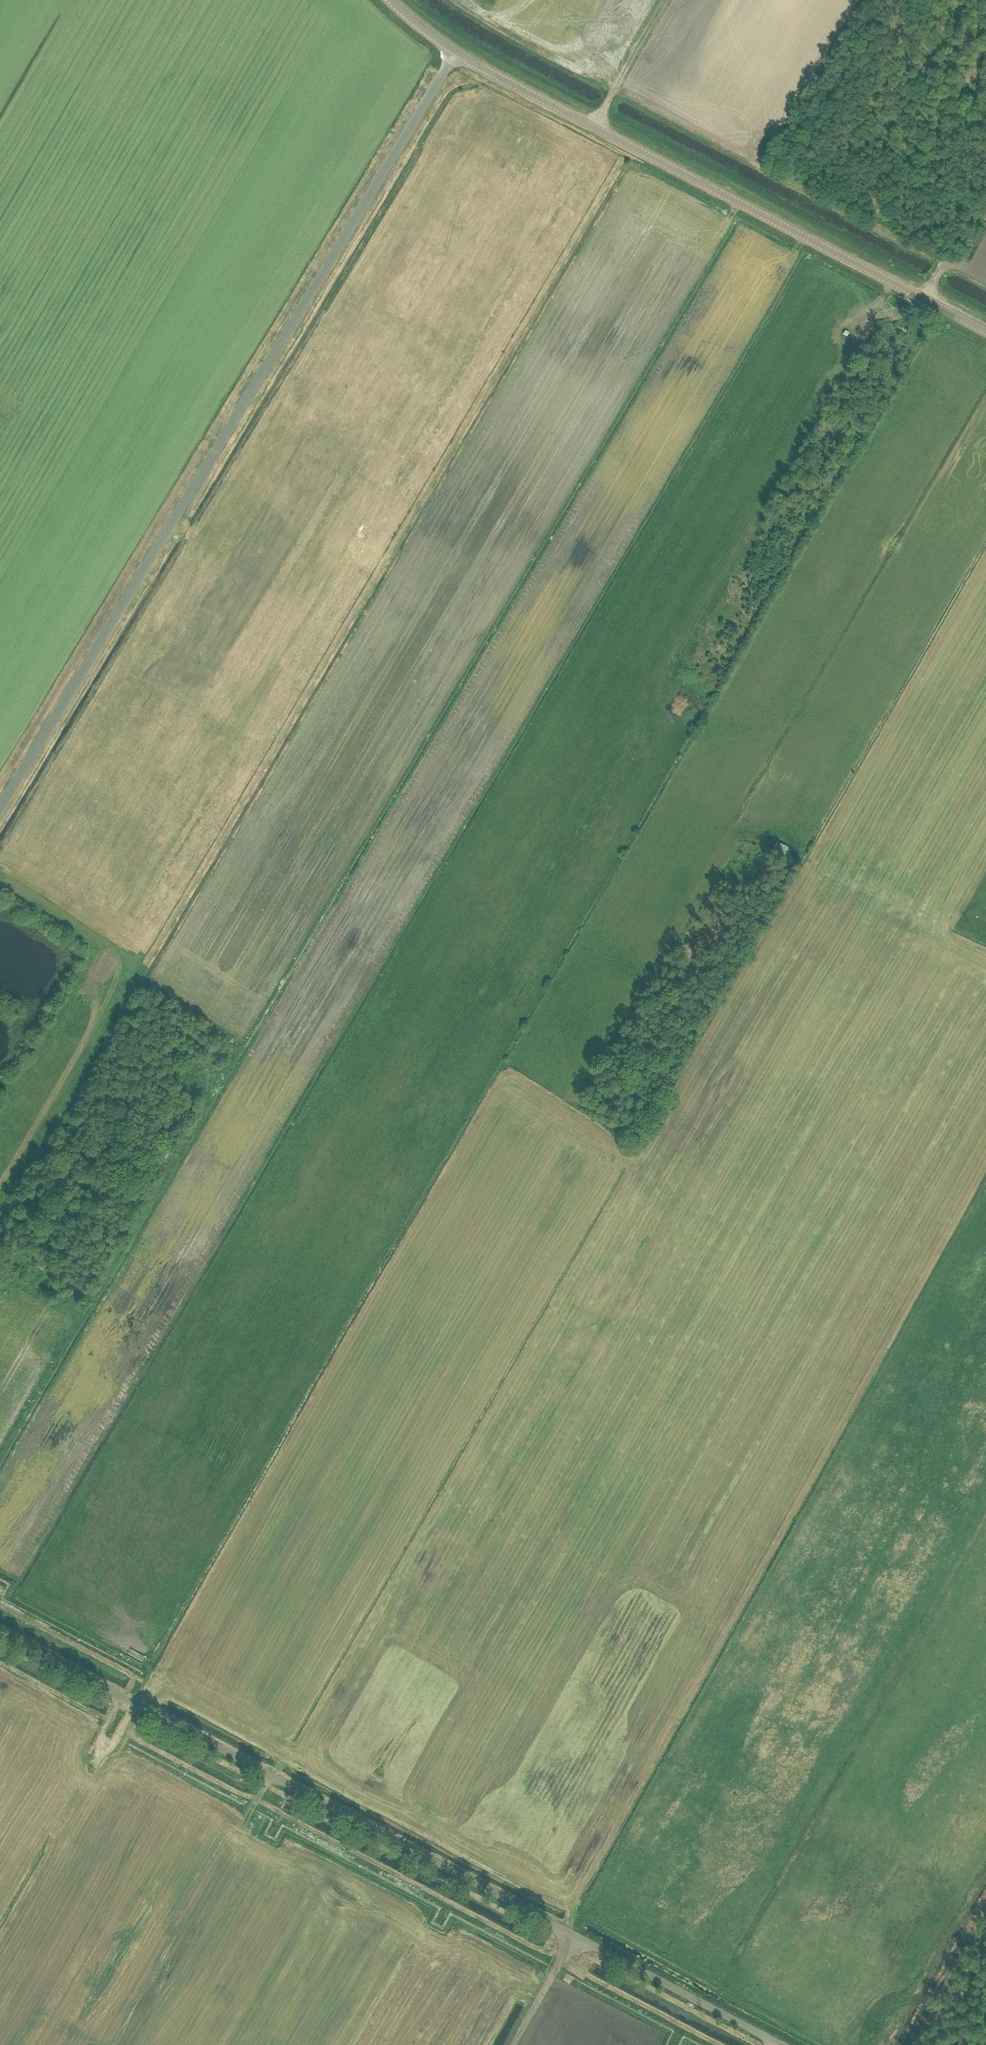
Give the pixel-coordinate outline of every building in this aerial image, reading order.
[(430,1917),(438,1921),(445,1908),(438,1904),(430,1917)]
